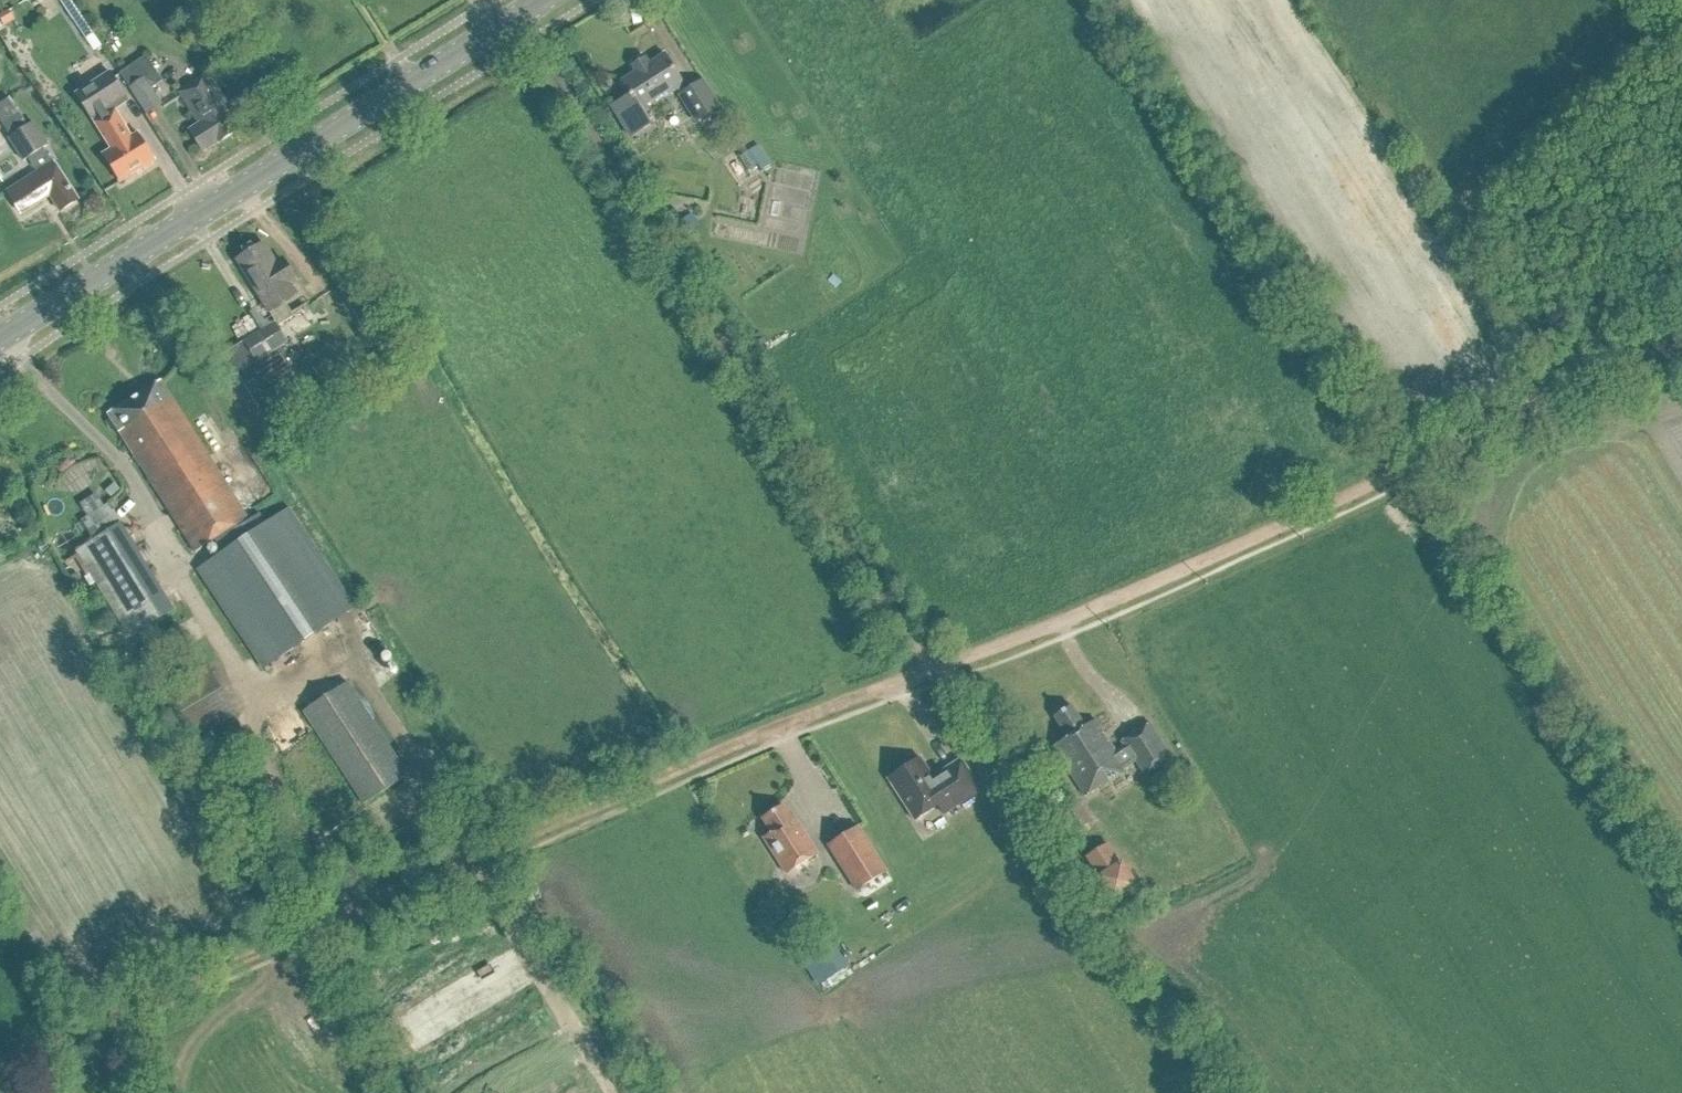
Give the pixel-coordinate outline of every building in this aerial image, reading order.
[(0,17),(0,23),(2,27),(13,20),(7,12),(0,17)] [(687,83),(669,52),(653,62),(649,56),(636,63),(640,70),(626,78),(634,92),(616,103),(634,133),(653,122),(643,105),(668,90),(670,93),(681,87),(684,92),(683,93),(699,119),(722,105),(706,79),(690,89),(687,83)] [(163,104),(147,80),(158,72),(148,57),(123,73),(149,113),(163,104)] [(101,73),(94,63),(80,73),(87,83),(101,73)] [(77,93),(113,150),(106,155),(123,183),(158,161),(140,133),(133,138),(114,109),(128,100),(110,72),(77,93)] [(205,152),(238,131),(224,110),(231,106),(210,73),(180,92),(200,124),(191,129),(205,152)] [(22,162),(39,151),(26,130),(9,141),(22,162)] [(758,145),(749,151),(761,170),(770,165),(758,145)] [(60,213),(77,202),(53,164),(6,193),(20,215),(49,197),(60,213)] [(279,291),(296,281),(283,260),(276,264),(264,245),(237,261),(262,302),(264,301),(276,322),(244,341),(255,359),(287,341),(278,326),(294,316),(279,291)] [(263,669),(355,609),(291,510),(256,532),(163,379),(110,413),(137,457),(138,456),(197,552),(224,536),(231,548),(198,570),(263,669)] [(175,609),(120,523),(79,550),(134,635),(175,609)] [(189,743),(237,715),(208,665),(160,693),(189,743)] [(362,806),(407,777),(347,684),(303,712),(362,806)] [(1156,776),(1173,765),(1149,726),(1120,744),(1123,749),(1115,754),(1095,723),(1084,729),(1070,708),(1053,719),(1066,740),(1052,749),(1084,799),(1098,790),(1099,791),(1125,774),(1123,771),(1144,758),(1156,776)] [(932,779),(920,760),(887,781),(914,823),(937,808),(943,817),(980,793),(960,761),(932,779)] [(1092,823),(1077,801),(1057,814),(1073,837),(1092,823)] [(792,822),(783,808),(762,821),(771,836),(763,841),(785,876),(817,856),(794,821),(792,822)] [(856,893),(886,874),(857,829),(827,848),(856,893)] [(1113,903),(1138,887),(1109,841),(1084,857),(1113,903)] [(512,948),(415,1014),(431,1038),(528,972),(512,948)]
